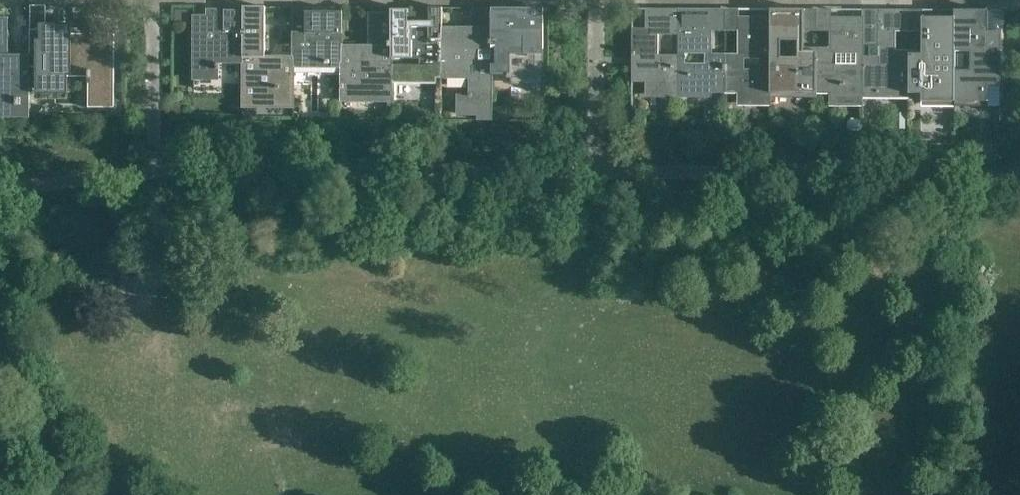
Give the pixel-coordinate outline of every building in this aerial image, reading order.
[(114,107),(114,35),(46,34),(46,5),(31,5),(30,54),(30,71),(69,71),(69,59),(89,59),(89,107),(114,107)] [(243,60),(244,6),(225,6),(225,10),(212,10),(211,16),(194,16),(194,78),(219,78),(219,60),(243,60)] [(295,105),(295,67),(294,67),(294,58),(293,58),(278,58),(278,56),(266,56),(266,7),(244,6),(243,60),(243,105),(295,105)] [(343,62),(343,49),(343,14),(331,14),(331,11),(308,11),(308,7),(293,7),(293,58),(294,58),(294,67),(295,67),(311,67),(311,62),(326,62),(326,64),(330,64),(330,62),(341,62),(343,62)] [(443,73),(443,27),(443,7),(430,7),(430,12),(409,12),(409,10),(394,10),(393,57),(413,57),(413,73),(442,73),(443,73)] [(457,94),(457,114),(478,114),(478,119),(492,120),(492,73),(493,8),(471,8),(470,28),(443,27),(443,73),(442,73),(442,78),(469,78),(469,94),(457,94)] [(543,77),(543,11),(525,11),(525,12),(504,12),(504,8),(493,8),(492,73),(508,74),(508,78),(511,78),(511,76),(543,77)] [(660,55),(660,35),(679,35),(679,9),(646,8),(646,28),(632,28),(632,56),(632,82),(646,82),(646,92),(679,92),(679,55),(660,55)] [(712,93),(712,91),(725,91),(725,53),(712,53),(712,9),(679,9),(679,35),(679,55),(679,92),(712,93)] [(771,9),(771,16),(771,93),(817,93),(817,51),(804,51),(804,9),(771,9)] [(896,54),(896,10),(863,9),(863,17),(863,93),(909,93),(909,54),(896,54)] [(393,100),(393,57),(394,10),(370,10),(370,37),(372,37),(372,45),(352,45),(352,49),(343,49),(343,62),(341,62),(341,99),(393,100)] [(955,17),(955,101),(988,101),(988,84),(1001,84),(1001,66),(1002,31),(988,31),(988,10),(955,10),(954,17),(955,17)] [(738,91),(738,100),(771,100),(771,93),(771,16),(738,16),(738,54),(725,53),(725,91),(738,91)] [(30,54),(9,54),(9,17),(0,17),(0,118),(30,118),(30,71),(30,54)] [(830,93),(830,101),(863,101),(863,93),(863,17),(830,17),(830,51),(817,51),(817,93),(830,93)] [(955,17),(954,17),(922,17),(922,54),(909,54),(909,93),(922,94),(922,101),(955,101),(955,17)]
